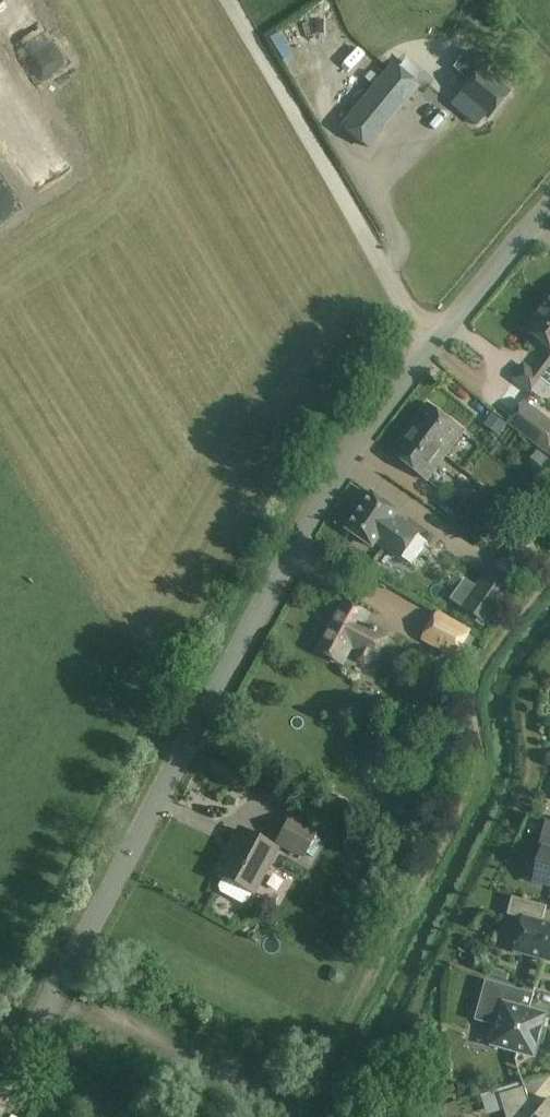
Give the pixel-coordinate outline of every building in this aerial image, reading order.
[(414,69),(428,80),(455,47),(441,36),(414,69)] [(392,66),(342,127),(367,147),(417,86),(392,66)] [(508,94),(481,70),(460,95),(465,99),(463,102),(471,110),(474,106),(488,118),(508,94)] [(1,136),(21,117),(15,110),(0,124),(0,135),(1,136)] [(4,139),(26,176),(51,161),(29,124),(4,139)] [(536,318),(536,323),(529,331),(539,340),(537,343),(548,352),(534,370),(525,363),(512,380),(532,395),(533,393),(542,400),(549,389),(549,301),(536,318)] [(464,432),(427,404),(391,452),(427,480),(464,432)] [(549,454),(549,422),(527,404),(511,425),(549,454)] [(358,514),(348,529),(373,547),(376,542),(401,559),(402,558),(411,564),(427,541),(418,535),(419,533),(395,516),(398,511),(373,493),(362,508),(364,509),(360,515),(358,514)] [(473,528),(491,535),(494,524),(476,518),(473,528)] [(514,551),(531,563),(536,567),(547,552),(525,536),(514,551)] [(487,624),(517,583),(495,568),(466,609),(487,624)] [(389,635),(365,622),(369,615),(344,602),(319,650),(343,663),(352,647),(360,651),(358,655),(359,659),(366,663),(371,662),(373,658),(376,660),(389,635)] [(424,639),(455,657),(469,632),(439,614),(424,639)] [(315,831),(290,818),(277,843),(302,856),(315,831)] [(546,820),(536,856),(540,857),(534,881),(549,885),(549,821),(546,820)] [(216,873),(253,892),(276,850),(239,830),(216,873)] [(524,920),(515,951),(549,961),(549,926),(542,923),(547,907),(512,897),(508,915),(524,920)] [(546,1030),(543,1029),(546,1015),(520,1008),(525,991),(486,981),(475,1021),(498,1027),(493,1046),(535,1057),(539,1044),(542,1045),(546,1030)] [(539,1113),(533,1115),(525,1088),(500,1095),(507,1116),(549,1116),(549,1100),(539,1113)]
